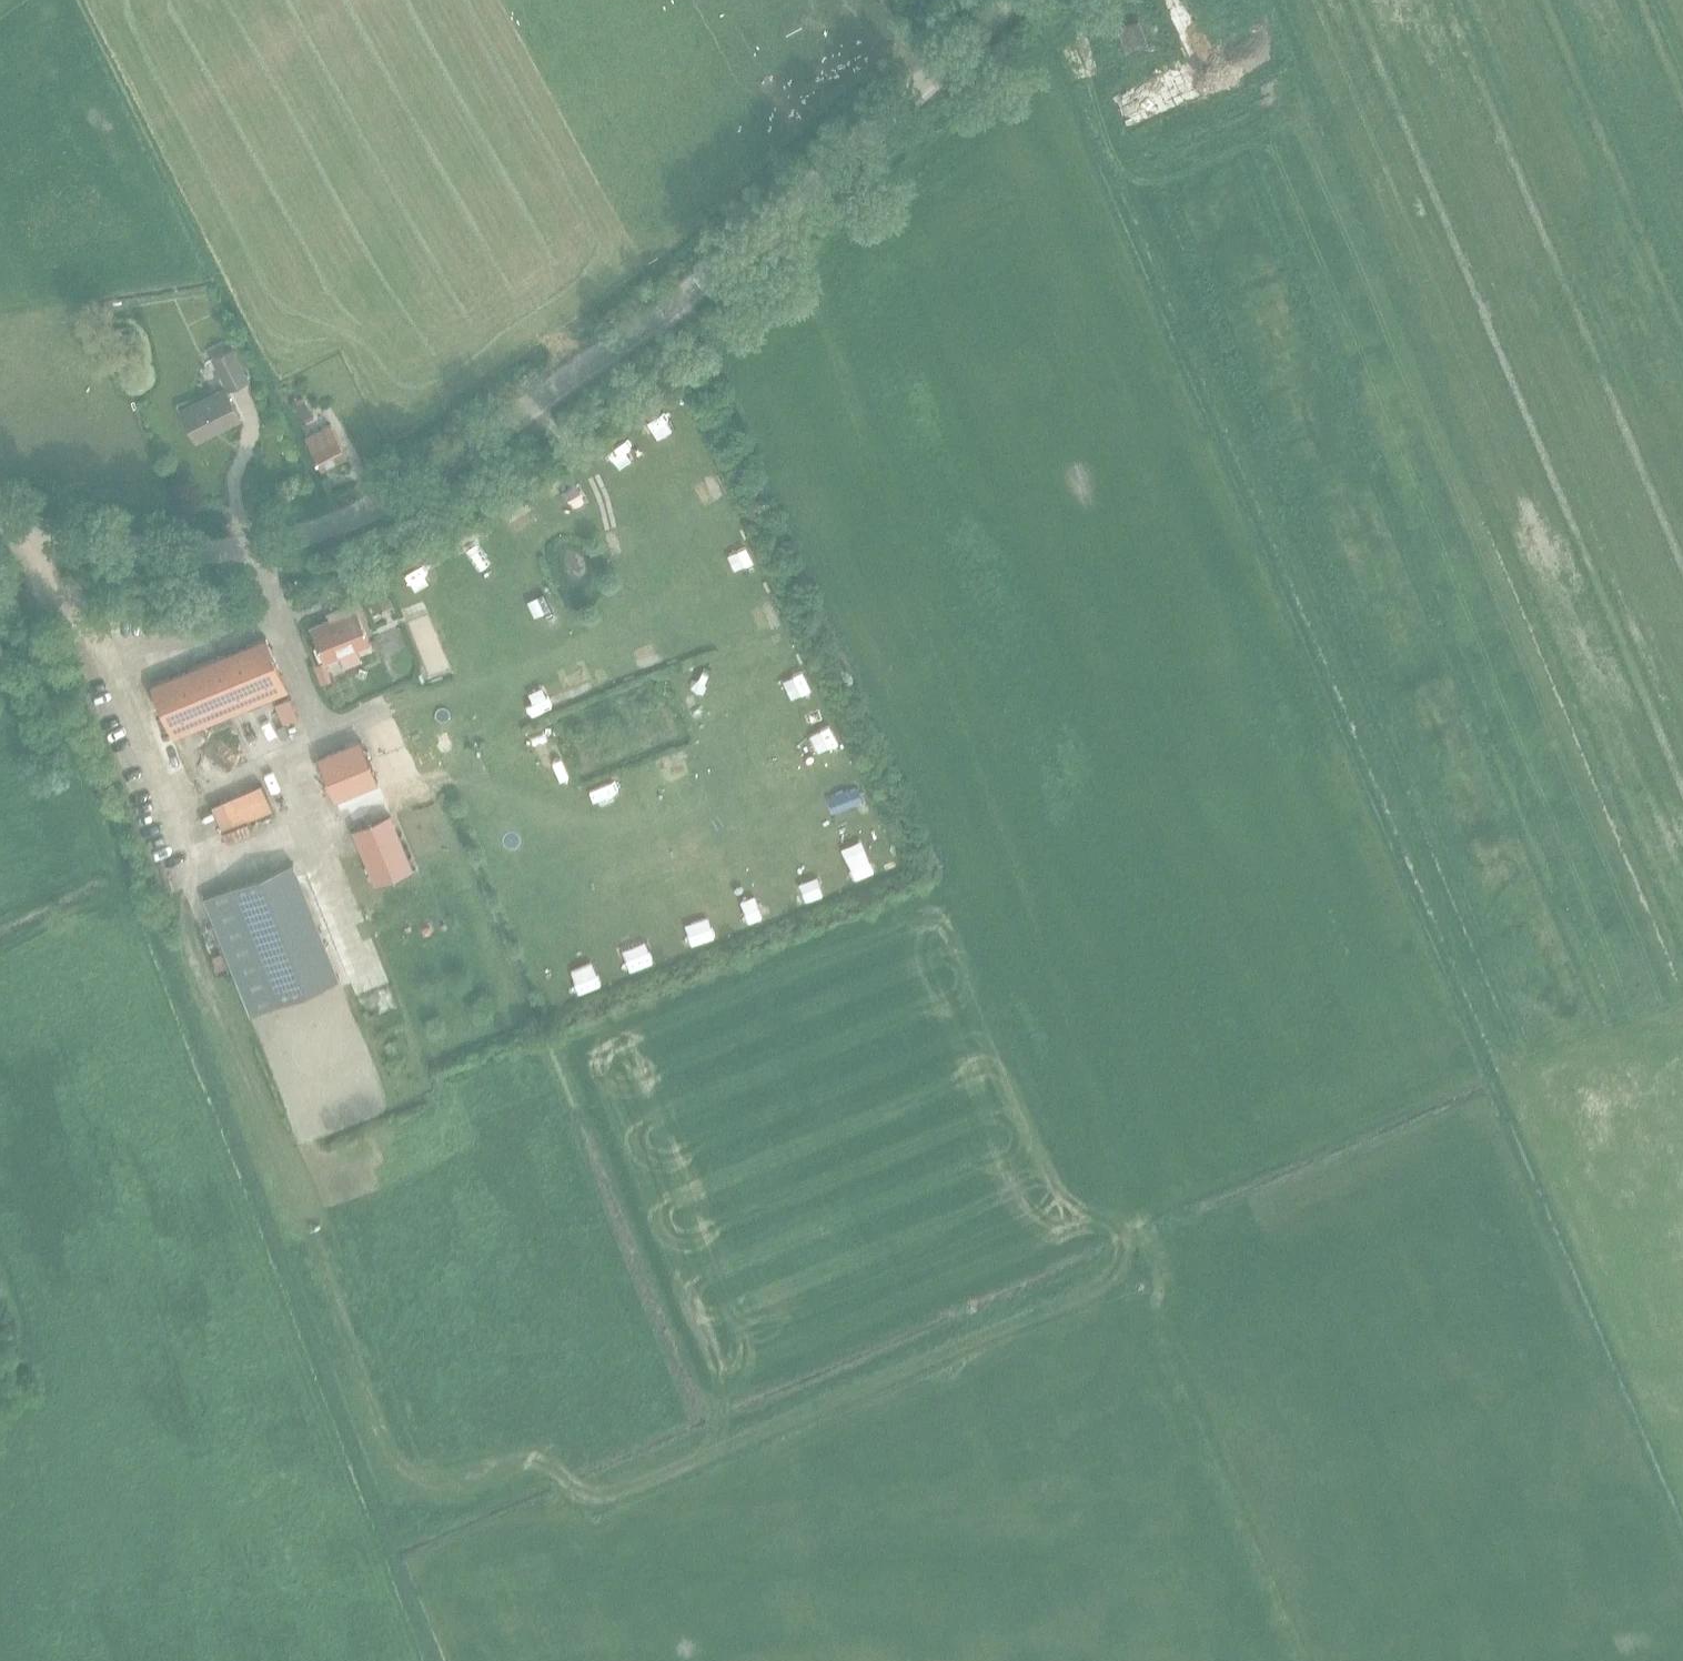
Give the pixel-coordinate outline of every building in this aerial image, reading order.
[(230,385),(247,377),(233,349),(216,357),(230,385)] [(196,438),(238,417),(223,388),(182,409),(196,438)] [(293,400),(304,421),(315,415),(305,394),(293,400)] [(322,466),(349,453),(333,420),(306,433),(322,466)] [(296,623),(309,657),(364,635),(358,620),(349,624),(341,605),(296,623)] [(417,649),(439,641),(428,612),(407,620),(417,649)] [(265,636),(150,683),(172,737),(287,690),(265,636)] [(290,697),(274,703),(282,722),(298,716),(290,697)] [(334,797),(377,780),(360,739),(318,756),(334,797)] [(263,781),(213,802),(225,829),(275,808),(263,781)] [(352,829),(374,884),(412,868),(390,814),(352,829)] [(203,896),(250,1013),(338,977),(292,861),(203,896)]
